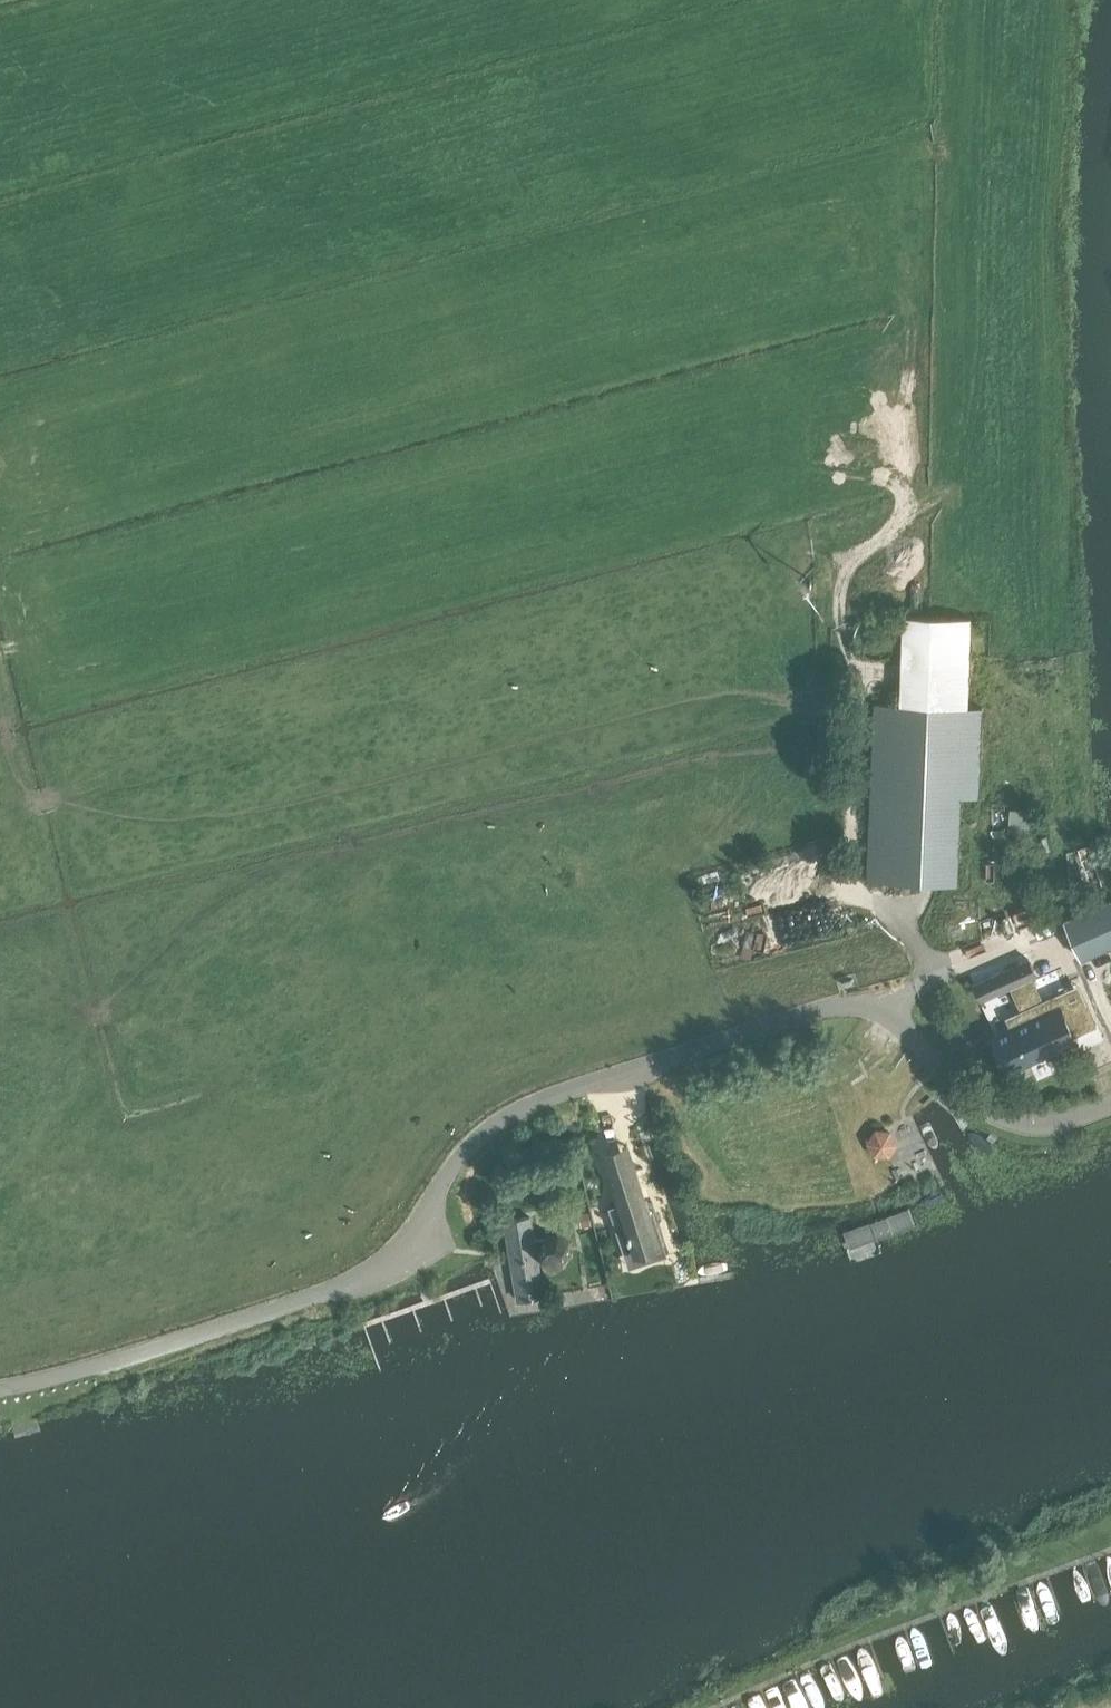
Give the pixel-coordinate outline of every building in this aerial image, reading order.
[(867,879),(956,883),(960,794),(977,795),(981,706),(968,705),(970,616),(901,613),(898,702),(874,701),(867,879)] [(1059,859),(1069,881),(1062,884),(1073,907),(1110,891),(1110,882),(1094,843),(1059,859)] [(1062,916),(1080,956),(1110,942),(1110,895),(1062,916)] [(1000,977),(996,979),(1005,998),(1046,980),(1038,961),(1000,977)] [(1012,1026),(992,1035),(1003,1060),(1007,1068),(1027,1059),(1045,1051),(1046,1054),(1060,1048),(1059,1045),(1074,1038),(1071,1033),(1095,1023),(1083,995),(1073,999),(1059,1005),(1054,994),(1053,994),(1007,1015),(1012,1026)] [(621,1205),(611,1209),(615,1222),(626,1219),(636,1249),(659,1242),(649,1209),(640,1212),(637,1202),(645,1200),(635,1167),(612,1175),(621,1205)] [(844,1230),(849,1246),(848,1247),(853,1263),(883,1253),(877,1237),(911,1225),(905,1209),(844,1230)] [(545,1293),(532,1214),(504,1218),(517,1298),(545,1293)] [(540,1241),(538,1248),(540,1255),(544,1261),(551,1264),(559,1264),(565,1261),(570,1255),(572,1248),(570,1241),(565,1235),(559,1232),(551,1232),(544,1235),(540,1241)]
